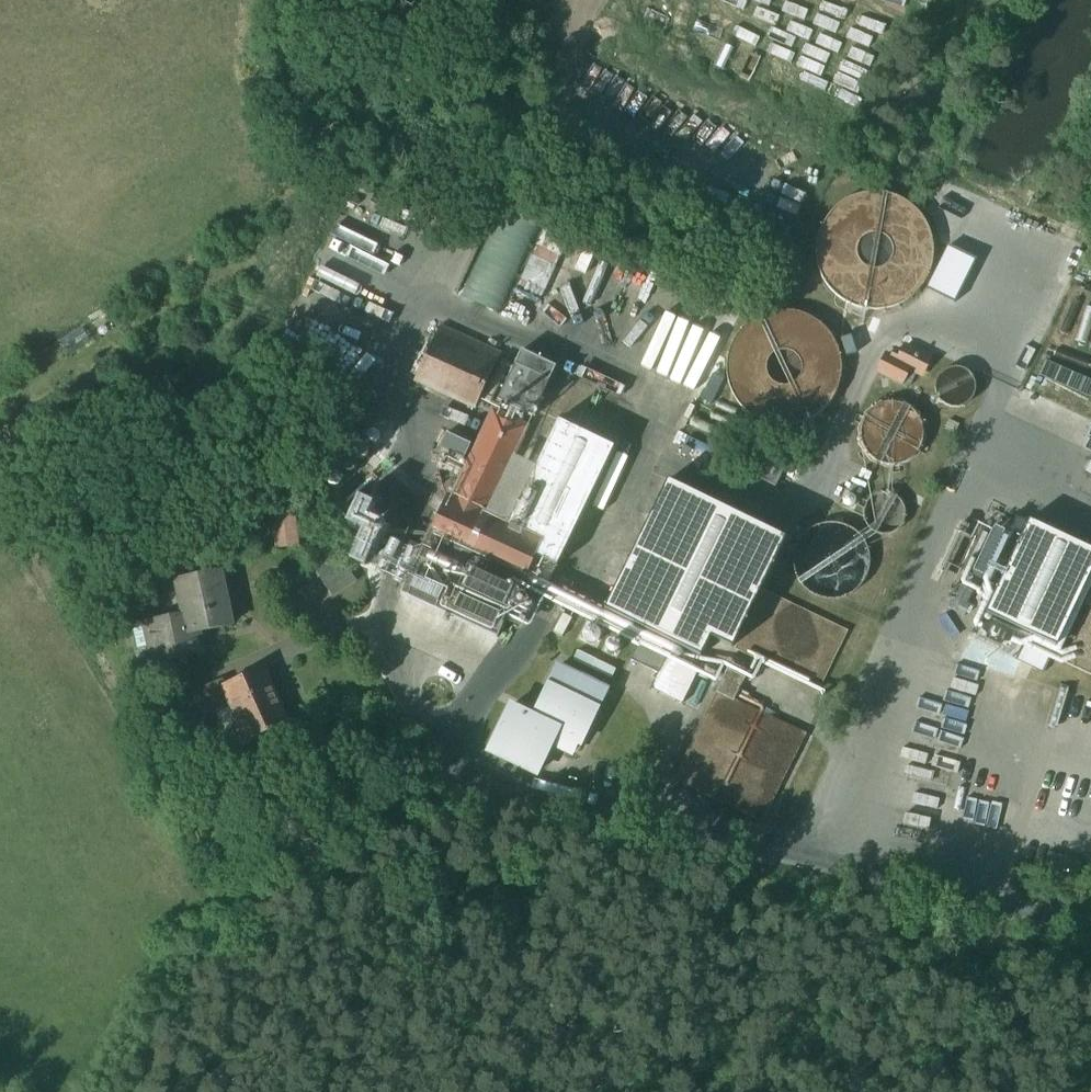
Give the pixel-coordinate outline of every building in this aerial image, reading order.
[(871,195),(850,201),(832,215),(821,235),(819,258),(825,280),(839,297),(859,307),(882,309),(904,303),(921,288),(932,268),(933,246),(927,225),(912,208),(893,197),(871,195)] [(507,201),(462,297),(499,314),(544,219),(507,201)] [(543,302),(575,234),(552,223),(521,291),(543,302)] [(1079,374),(1066,364),(1076,352),(1087,354),(1088,347),(1090,348),(1090,308),(1088,307),(1083,345),(1065,331),(1063,342),(1045,365),(1042,385),(1054,387),(1070,399),(1074,400),(1073,408),(1090,410),(1090,376),(1079,374)] [(839,389),(842,366),(837,345),(825,326),(806,314),(783,310),(762,315),(743,328),(731,347),(727,369),(732,391),(745,410),(764,422),(786,425),(808,420),(827,408),(839,389)] [(652,371),(698,390),(721,336),(708,330),(708,328),(676,315),(652,371)] [(501,353),(442,326),(437,336),(496,363),(501,353)] [(437,336),(416,380),(476,407),(497,363),(496,363),(437,336)] [(897,350),(893,357),(887,354),(879,370),(903,382),(910,368),(922,374),(931,358),(906,345),(903,353),(897,350)] [(502,359),(483,397),(492,402),(510,363),(502,359)] [(552,376),(518,360),(499,400),(533,416),(552,376)] [(975,395),(977,387),(975,379),(970,372),(964,368),(956,367),(948,368),(941,373),(937,380),(936,388),(937,395),(942,402),(949,406),(957,408),(965,406),(971,401),(975,395)] [(894,394),(886,394),(887,401),(879,404),(873,408),(869,411),(865,417),(858,414),(856,421),(862,424),(861,430),(861,437),(862,443),(865,449),(859,454),(864,460),(869,456),(875,460),(881,464),(888,465),(892,466),(893,473),(901,472),(900,465),(906,463),(911,460),(916,455),(919,451),(926,455),(929,448),(923,444),(924,438),(925,433),(924,428),(923,424),(921,419),(927,415),(923,408),(917,412),(913,409),(908,405),(904,403),(899,402),(895,401),(894,394)] [(494,411),(452,497),(448,496),(402,593),(498,638),(509,613),(527,621),(536,602),(518,594),(525,578),(547,588),(559,564),(537,553),(544,540),(509,523),(486,513),(528,426),(494,411)] [(615,447),(559,420),(509,523),(544,540),(537,553),(559,564),(615,447)] [(382,440),(383,438),(382,435),(380,432),(378,431),(375,430),(372,431),(370,433),(368,435),(368,438),(368,441),(370,443),(372,445),(375,445),(378,445),(380,443),(382,440)] [(689,435),(685,443),(690,446),(694,438),(689,435)] [(368,454),(369,451),(368,448),(367,446),(364,444),(361,444),(359,445),(356,446),(355,449),(354,452),(355,454),(356,457),(359,458),(362,459),(365,458),(367,456),(368,454)] [(357,466),(357,463),(357,460),(355,458),(352,457),(350,456),(347,457),(344,458),(343,461),(342,464),(343,466),(345,469),(347,470),(350,471),(353,470),(355,469),(357,466)] [(343,482),(343,479),(343,476),(341,473),(338,472),(335,471),(332,472),(330,474),(328,476),(328,479),(328,482),(330,484),(333,486),(336,487),(339,486),(341,484),(343,482)] [(786,538),(668,480),(605,609),(620,617),(643,628),(701,657),(711,637),(732,647),(786,538)] [(874,495),(868,501),(862,498),(858,505),(865,508),(864,516),(867,524),(872,530),(879,533),(887,534),(895,532),(901,527),(905,520),(906,512),(904,505),(911,499),(905,491),(898,496),(891,493),(882,492),(874,495)] [(293,512),(271,516),(277,547),(299,542),(293,512)] [(390,524),(371,515),(349,563),(367,572),(390,524)] [(1031,518),(989,609),(1051,637),(1090,552),(1090,546),(1031,518)] [(868,575),(871,560),(868,545),(859,533),(846,525),(831,522),(817,526),(804,534),(796,547),(794,562),(797,576),(806,589),(818,597),(833,599),(848,596),(860,587),(868,575)] [(418,558),(389,545),(379,566),(408,579),(418,558)] [(357,581),(334,546),(310,562),(333,597),(357,581)] [(186,551),(153,558),(157,576),(190,569),(186,551)] [(620,568),(612,563),(608,571),(616,575),(620,568)] [(221,571),(183,579),(191,613),(148,622),(156,663),(201,654),(197,633),(232,625),(221,571)] [(643,628),(620,617),(614,628),(638,640),(643,628)] [(698,672),(667,657),(673,646),(645,633),(631,660),(659,673),(651,688),(683,704),(698,672)] [(619,650),(620,648),(619,645),(618,643),(616,641),(613,641),(610,641),(608,643),(607,645),(606,648),(607,650),(608,653),(611,654),(613,654),(616,654),(618,652),(619,650)] [(264,667),(224,685),(222,682),(193,694),(204,718),(231,706),(239,722),(234,724),(243,743),(247,741),(248,742),(290,723),(264,667)] [(606,691),(558,667),(533,718),(557,730),(551,742),(573,752),(578,740),(582,742),(606,691)] [(746,677),(728,669),(716,692),(734,701),(738,694),(746,677)] [(738,694),(734,701),(716,692),(673,784),(760,825),(805,732),(763,712),(766,707),(738,694)] [(999,827),(1007,804),(960,789),(952,812),(999,827)]
